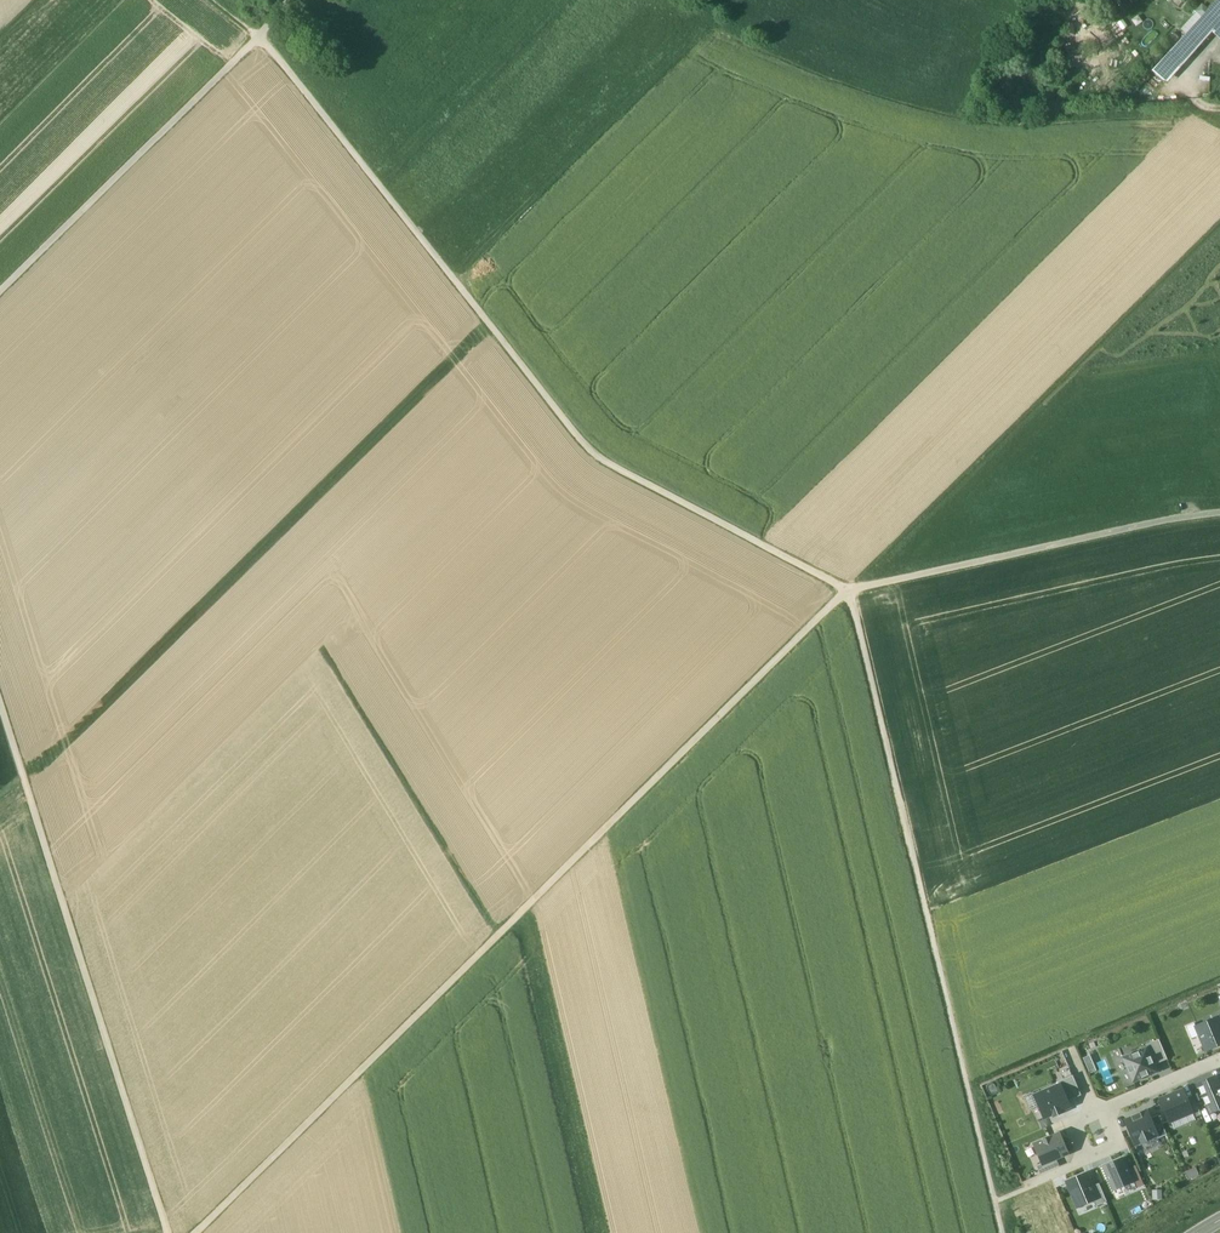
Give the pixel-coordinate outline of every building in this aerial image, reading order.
[(1200,20),(1179,42),(1153,69),(1161,77),(1201,34),(1212,45),(1219,36),(1219,0),(1218,0),(1200,20)] [(1196,1027),(1205,1051),(1219,1045),(1219,1022),(1219,1019),(1196,1027)] [(1148,1047),(1155,1065),(1166,1060),(1158,1040),(1147,1045),(1148,1047)] [(1148,1047),(1122,1058),(1133,1083),(1158,1072),(1155,1065),(1148,1047)] [(1060,1085),(1061,1084),(1068,1101),(1082,1095),(1073,1075),(1058,1082),(1060,1085)] [(1197,1085),(1210,1115),(1219,1111),(1219,1084),(1217,1077),(1197,1085)] [(1060,1085),(1035,1095),(1045,1118),(1053,1115),(1054,1116),(1062,1113),(1062,1111),(1071,1107),(1068,1101),(1061,1084),(1060,1085)] [(1184,1092),(1161,1101),(1169,1122),(1192,1112),(1188,1101),(1184,1092)] [(1194,1099),(1188,1101),(1192,1112),(1195,1118),(1201,1115),(1194,1099)] [(1126,1121),(1136,1145),(1158,1137),(1150,1119),(1148,1112),(1126,1121)] [(1159,1115),(1150,1119),(1158,1137),(1158,1139),(1167,1135),(1159,1115)] [(1057,1159),(1068,1154),(1060,1134),(1035,1144),(1043,1164),(1057,1159)] [(1104,1166),(1114,1191),(1133,1183),(1128,1169),(1123,1158),(1104,1166)] [(1060,1167),(1057,1159),(1043,1164),(1038,1167),(1041,1174),(1060,1167)] [(1136,1166),(1128,1169),(1133,1183),(1136,1189),(1144,1185),(1136,1166)] [(1087,1174),(1067,1182),(1078,1207),(1093,1200),(1098,1198),(1093,1186),(1087,1174)] [(1107,1202),(1099,1184),(1093,1186),(1098,1198),(1093,1200),(1096,1207),(1107,1202)]
